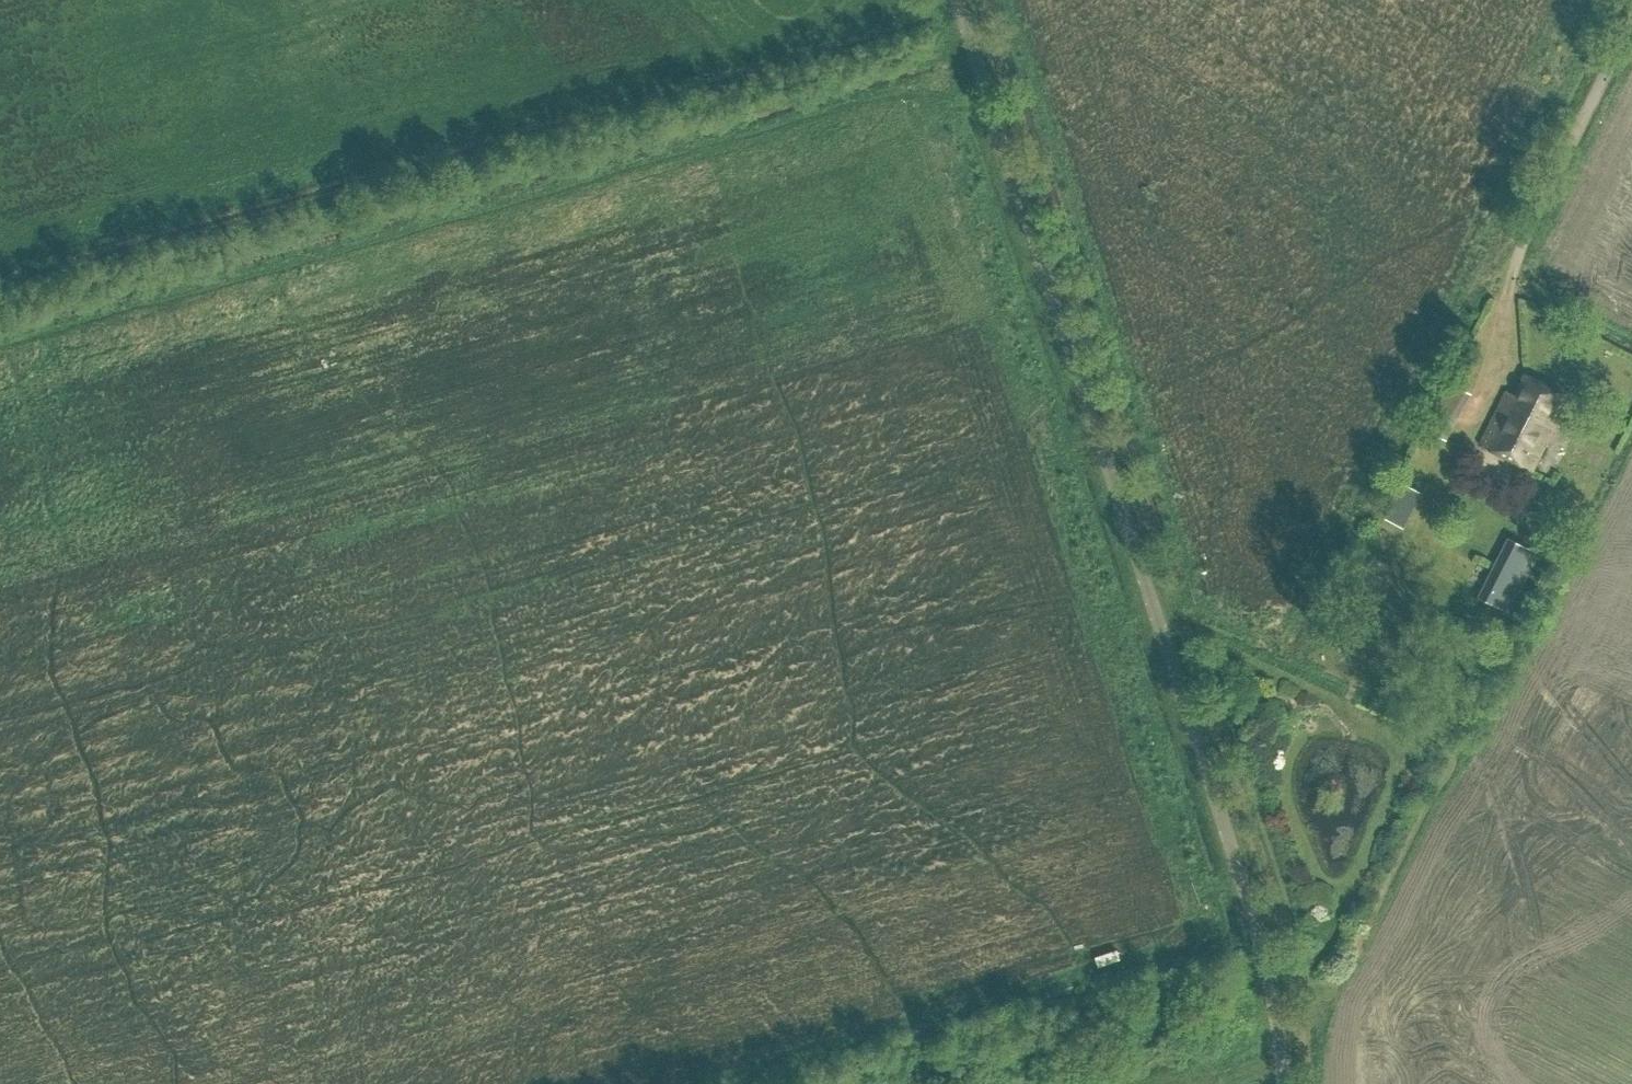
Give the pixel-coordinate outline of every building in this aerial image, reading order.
[(1565,395),(1526,374),(1512,400),(1507,397),(1482,446),(1531,471),(1556,423),(1552,421),(1565,395)] [(1471,393),(1448,381),(1424,428),(1447,439),(1471,393)] [(1422,492),(1405,484),(1387,518),(1404,527),(1422,492)] [(1540,552),(1510,537),(1480,596),(1511,611),(1540,552)]
